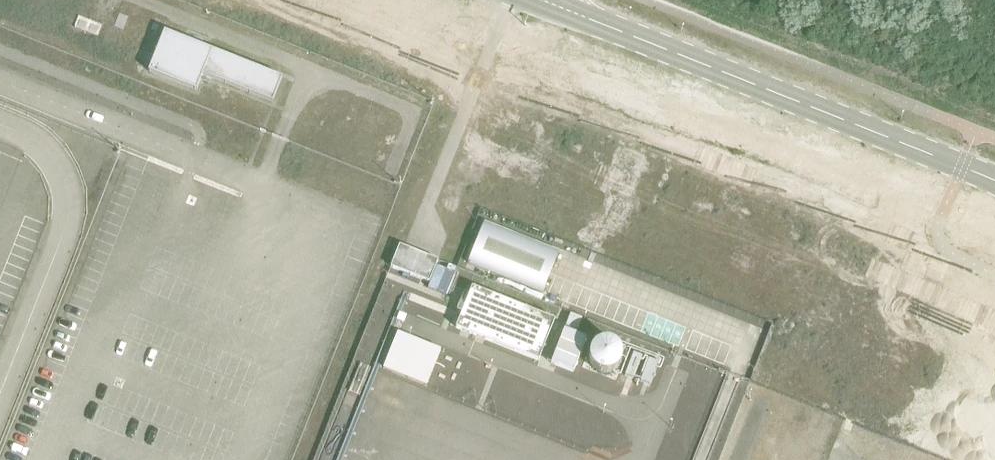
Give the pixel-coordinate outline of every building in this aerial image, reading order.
[(164,31),(148,72),(196,91),(202,75),(272,103),(282,78),(164,31)] [(484,221),(467,262),(542,292),(559,251),(484,221)] [(429,283),(438,261),(429,257),(399,245),(390,267),(390,268),(420,279),(424,281),(429,283)] [(464,307),(455,328),(538,361),(554,320),(471,287),(470,292),(464,307)] [(573,373),(586,339),(563,330),(550,364),(573,373)] [(654,383),(665,353),(599,330),(587,366),(621,378),(622,372),(654,383)] [(383,368),(428,385),(442,348),(398,331),(383,368)]
